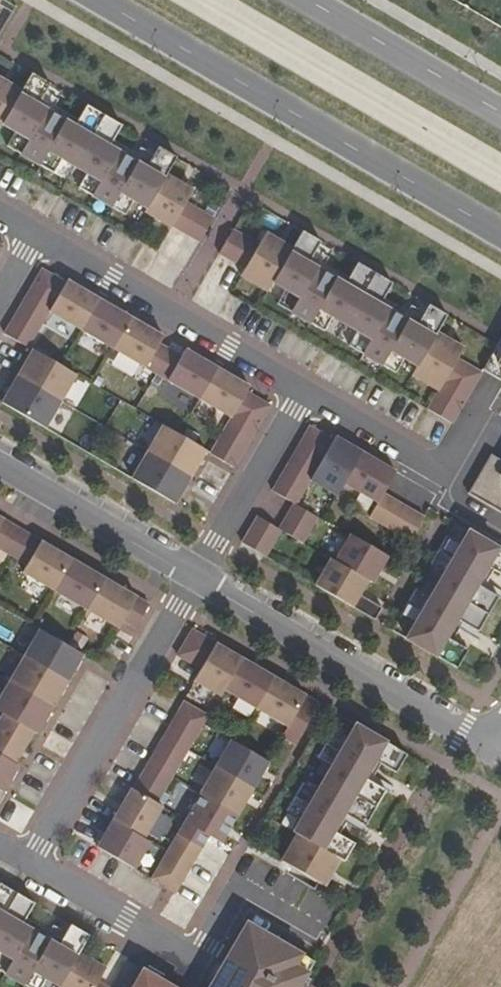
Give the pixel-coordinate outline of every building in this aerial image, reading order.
[(135,201),(147,208),(167,175),(177,158),(159,147),(150,162),(146,168),(110,147),(114,140),(122,126),(87,105),(78,120),(74,127),(38,105),(42,98),(51,84),(33,74),(23,91),(3,124),(16,132),(8,146),(55,173),(63,159),(88,174),(80,188),(126,215),(135,201)] [(23,91),(0,78),(0,128),(1,128),(3,124),(23,91)] [(38,105),(74,127),(78,120),(55,106),(59,100),(53,97),(49,103),(42,98),(38,105)] [(114,140),(110,147),(146,168),(150,162),(143,158),(147,151),(141,148),(138,154),(114,140)] [(193,190),(167,175),(147,208),(145,212),(172,228),(173,226),(200,242),(214,219),(186,203),(193,190)] [(274,282),(293,249),(267,233),(260,245),(234,230),(220,253),(246,268),(242,276),(268,292),(274,282)] [(405,359),(418,366),(438,333),(448,316),(430,306),(422,320),(418,327),(380,305),(384,298),(393,284),(358,263),(349,278),(346,285),(309,263),(313,257),(321,242),(304,231),(293,249),(274,282),(287,289),(278,304),(326,331),(334,317),(358,331),(350,346),(397,373),(405,359)] [(309,263),(346,285),(349,278),(325,264),(329,258),(323,255),(320,261),(313,257),(309,263)] [(50,311),(67,283),(43,270),(6,334),(29,347),(50,311)] [(100,299),(68,281),(67,283),(50,311),(82,330),(100,299)] [(384,298),(380,305),(418,327),(422,320),(414,316),(417,309),(412,306),(408,312),(384,298)] [(132,318),(100,299),(82,330),(114,348),(132,318)] [(164,336),(132,318),(114,348),(146,367),(159,344),(164,336)] [(464,348),(438,333),(418,366),(413,376),(440,391),(429,410),(452,424),(482,373),(458,359),(464,348)] [(484,370),(500,380),(500,341),(484,370)] [(182,357),(159,344),(146,367),(168,380),(182,357)] [(182,357),(168,380),(200,398),(218,368),(186,349),(182,357)] [(77,375),(34,350),(18,376),(61,401),(77,375)] [(218,368),(200,398),(233,418),(248,392),(251,387),(218,368)] [(61,401),(18,376),(3,403),(46,428),(61,401)] [(271,406),(248,392),(233,418),(212,454),(235,468),(271,406)] [(207,451),(164,426),(148,453),(191,478),(207,451)] [(312,480),(334,441),(310,427),(273,491),(295,504),(297,505),(312,480)] [(345,483),(362,453),(336,438),(334,441),(312,480),(338,495),(345,483)] [(191,478),(148,453),(133,479),(176,504),(191,478)] [(379,503),(384,494),(396,473),(362,453),(345,483),(379,503)] [(492,455),(469,494),(500,512),(500,460),(492,455)] [(425,518),(384,494),(379,503),(370,517),(412,541),(425,518)] [(318,518),(297,505),(295,504),(280,530),(282,530),(304,543),(318,518)] [(282,530),(280,530),(258,517),(243,543),(266,557),(282,530)] [(0,518),(0,549),(3,550),(16,527),(0,518)] [(29,535),(16,527),(3,550),(16,558),(29,535)] [(470,531),(462,544),(448,536),(431,564),(446,573),(431,597),(417,589),(400,617),(415,625),(407,639),(458,668),(468,650),(453,641),(447,638),(457,620),(463,624),(479,632),(499,597),(484,588),(478,585),(489,566),(495,570),(500,573),(500,549),(470,531)] [(73,560),(29,535),(16,558),(29,566),(25,573),(55,591),(73,560)] [(351,535),(336,561),(369,581),(373,583),(389,557),(351,535)] [(336,561),(332,559),(316,586),(376,620),(383,608),(360,595),(369,581),(336,561)] [(106,579),(73,560),(55,591),(88,610),(106,579)] [(495,570),(489,566),(478,585),(484,588),(495,570)] [(106,579),(88,610),(120,628),(124,621),(136,628),(150,605),(106,579)] [(463,624),(457,620),(447,638),(453,641),(463,624)] [(25,656),(68,681),(84,655),(41,630),(25,656)] [(243,659),(193,630),(178,655),(202,669),(195,681),(222,696),(225,690),(243,659)] [(10,682),(53,708),(68,681),(25,656),(10,682)] [(275,678),(243,659),(225,690),(257,708),(275,678)] [(320,704),(275,678),(257,708),(288,727),(282,737),(296,745),(320,704)] [(4,714),(34,732),(38,734),(53,708),(10,682),(0,699),(0,712),(4,714)] [(185,702),(134,790),(157,803),(208,716),(185,702)] [(16,764),(34,732),(4,714),(0,721),(0,755),(16,764)] [(396,772),(407,755),(356,725),(349,738),(334,730),(318,758),(332,766),(317,791),(303,783),(287,811),(301,819),(294,832),(297,834),(281,861),(325,886),(340,859),(345,862),(355,844),(339,835),(333,832),(344,814),(350,817),(365,826),(386,791),(371,782),(364,778),(375,760),(381,763),(396,772)] [(232,741),(217,767),(254,789),(269,762),(232,741)] [(4,792),(19,766),(16,764),(0,755),(0,790),(4,792)] [(371,782),(381,763),(375,760),(364,778),(371,782)] [(217,767),(201,793),(202,794),(238,815),(254,789),(217,767)] [(134,790),(132,789),(113,821),(144,839),(163,807),(157,803),(134,790)] [(238,815),(202,794),(179,834),(202,848),(210,836),(222,843),(238,815)] [(350,817),(344,814),(333,832),(339,835),(350,817)] [(144,839),(113,821),(98,847),(135,869),(151,842),(144,839)] [(202,848),(179,834),(153,879),(176,893),(202,848)] [(1,952),(0,954),(0,970),(29,986),(42,986),(47,978),(60,986),(79,953),(89,936),(72,925),(63,940),(59,946),(23,925),(26,918),(35,904),(0,884),(0,951),(1,952)] [(26,918),(23,925),(59,946),(63,940),(56,936),(60,929),(54,926),(50,932),(26,918)] [(314,962),(248,923),(210,986),(300,986),(314,962)] [(79,953),(60,986),(59,986),(107,986),(98,982),(106,968),(79,953)] [(144,970),(134,986),(172,986),(144,970)]
